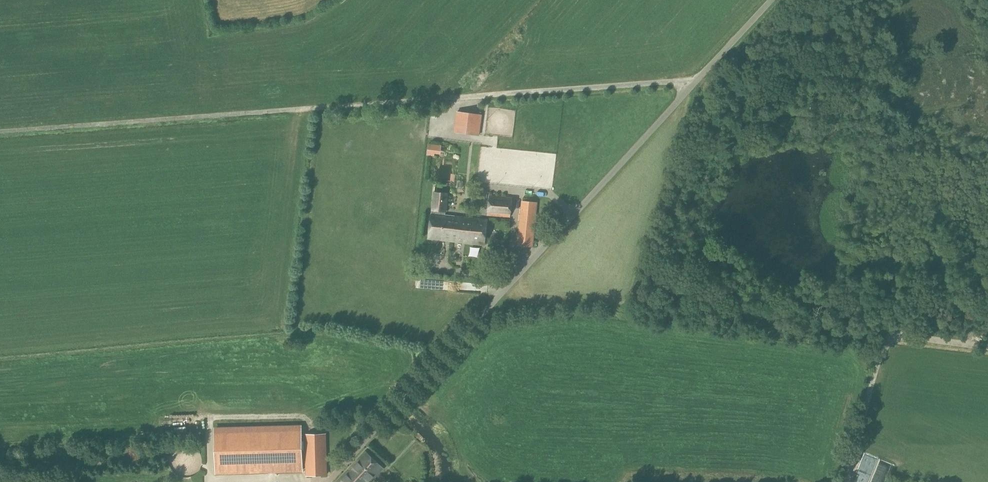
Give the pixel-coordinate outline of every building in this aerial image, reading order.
[(478,134),(481,114),(456,111),(453,131),(478,134)] [(461,232),(463,218),(444,215),(444,211),(446,211),(448,195),(434,193),(429,239),(451,241),(452,231),(461,232)] [(510,218),(513,197),(490,195),(487,215),(510,218)] [(533,247),(537,210),(521,208),(518,246),(533,247)] [(452,231),(451,241),(484,245),(487,220),(463,218),(461,232),(452,231)] [(302,471),(302,470),(301,445),(301,426),(216,429),(217,473),(302,471)] [(306,435),(307,475),(327,475),(326,435),(306,435)] [(383,468),(366,453),(338,481),(370,481),(383,468)]
